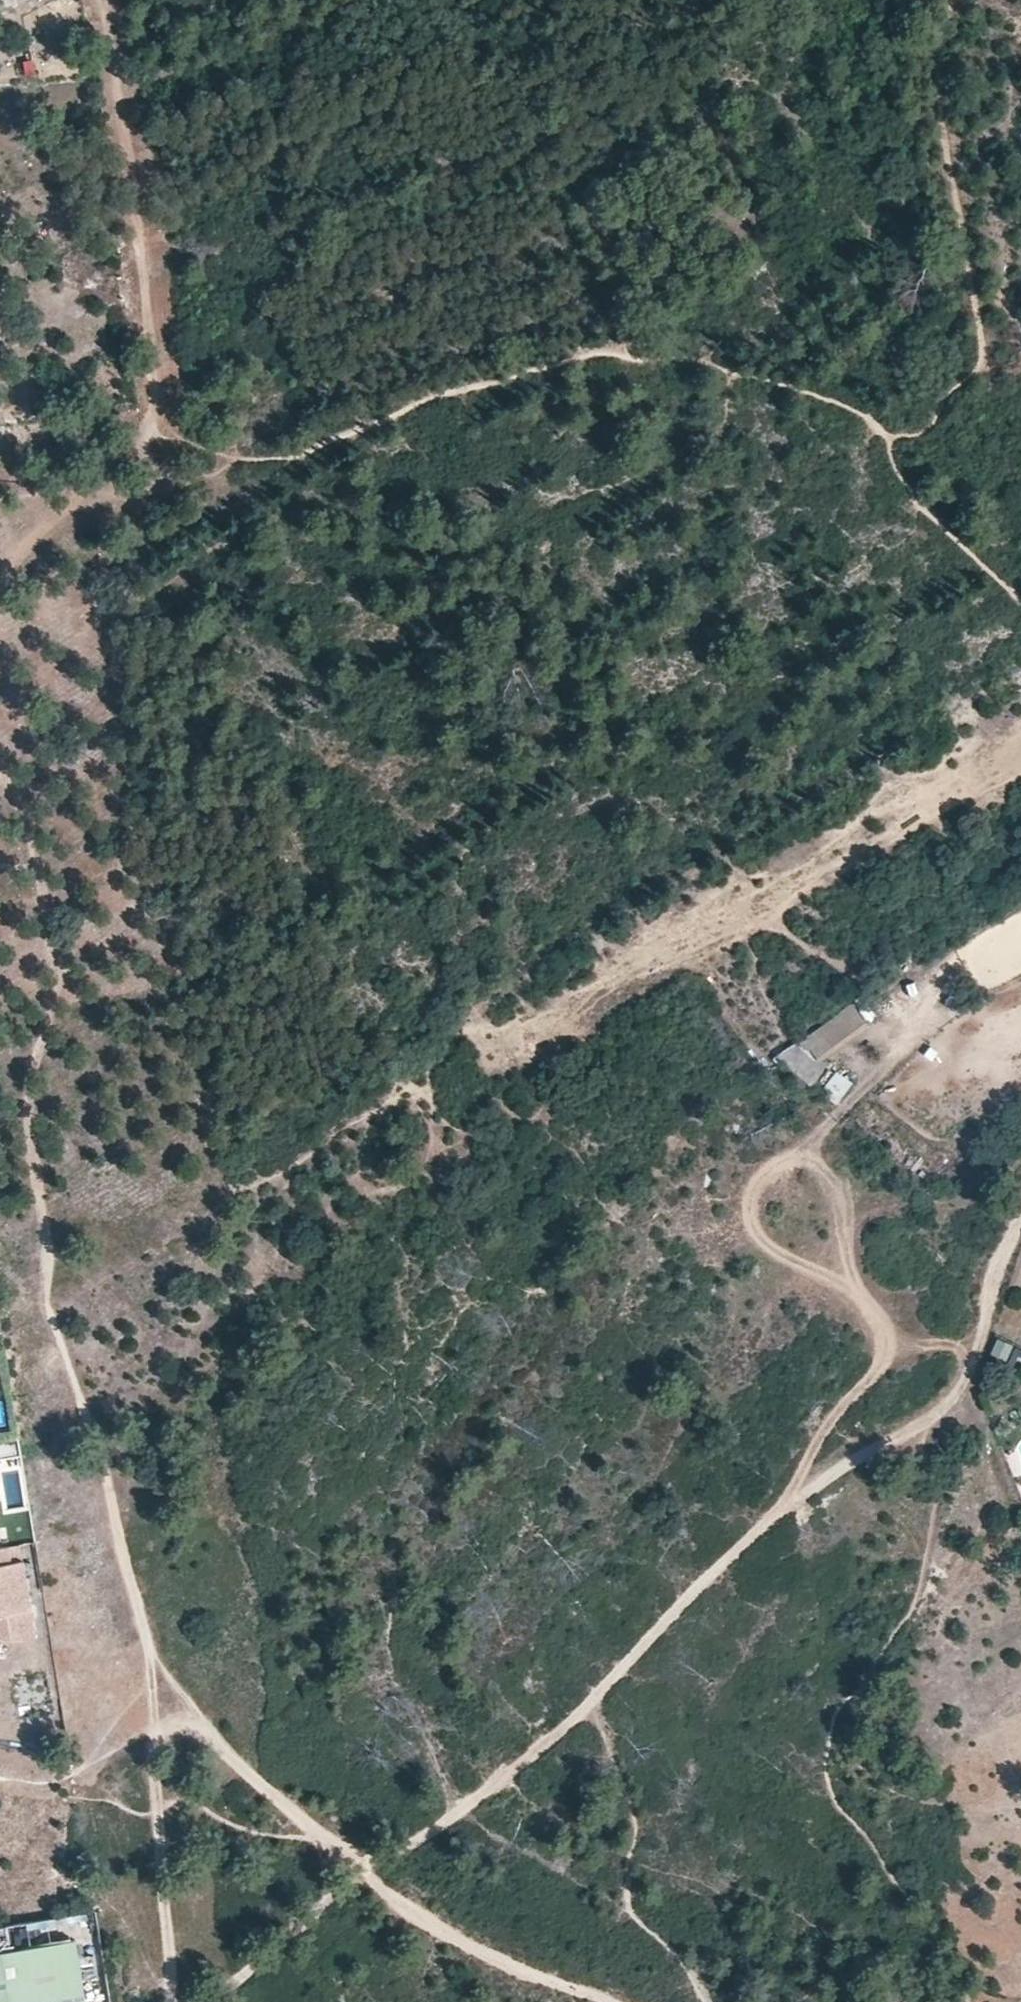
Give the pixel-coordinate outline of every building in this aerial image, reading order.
[(867,1027),(852,1005),(799,1045),(779,1059),(812,1086),(831,1069),(821,1061),(867,1027)] [(821,1093),(837,1107),(854,1086),(838,1073),(821,1093)] [(17,1637),(36,1634),(34,1623),(28,1584),(21,1543),(0,1546),(0,1635),(17,1637)] [(0,1951),(0,2001),(84,2001),(74,1938),(42,1944),(0,1951)]
